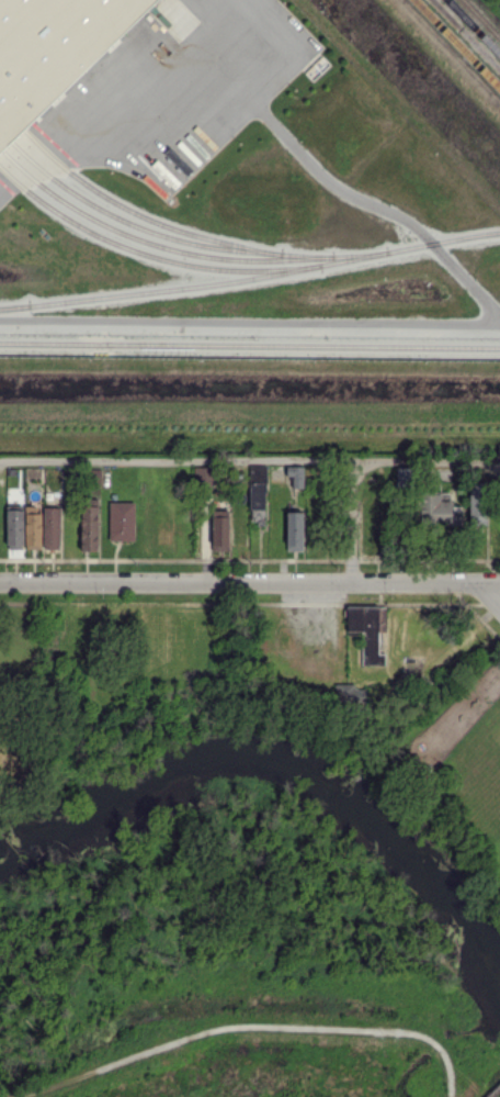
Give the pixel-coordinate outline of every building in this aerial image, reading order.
[(153,0),(0,0),(0,153),(153,0)] [(265,465),(249,465),(250,523),(266,523),(265,465)] [(304,466),(286,465),(286,475),(293,476),(292,488),(303,488),(304,466)] [(397,486),(411,485),(410,466),(396,466),(397,486)] [(489,481),(470,480),(469,526),(488,527),(489,481)] [(450,493),(420,494),(421,526),(462,525),(461,506),(451,506),(450,493)] [(81,551),(98,551),(97,497),(80,497),(81,551)] [(135,502),(109,502),(109,540),(135,540),(135,502)] [(22,505),(7,505),(7,549),(23,549),(22,505)] [(26,506),(25,548),(41,549),(41,506),(26,506)] [(59,549),(60,506),(44,506),(43,549),(59,549)] [(229,551),(229,510),(212,510),(212,550),(229,551)] [(286,550),(303,551),(304,511),(287,511),(286,550)] [(386,606),(345,606),(346,631),(362,631),(362,664),(382,664),(382,633),(386,633),(386,606)] [(355,684),(335,683),(335,703),(365,705),(366,688),(355,688),(355,684)]
